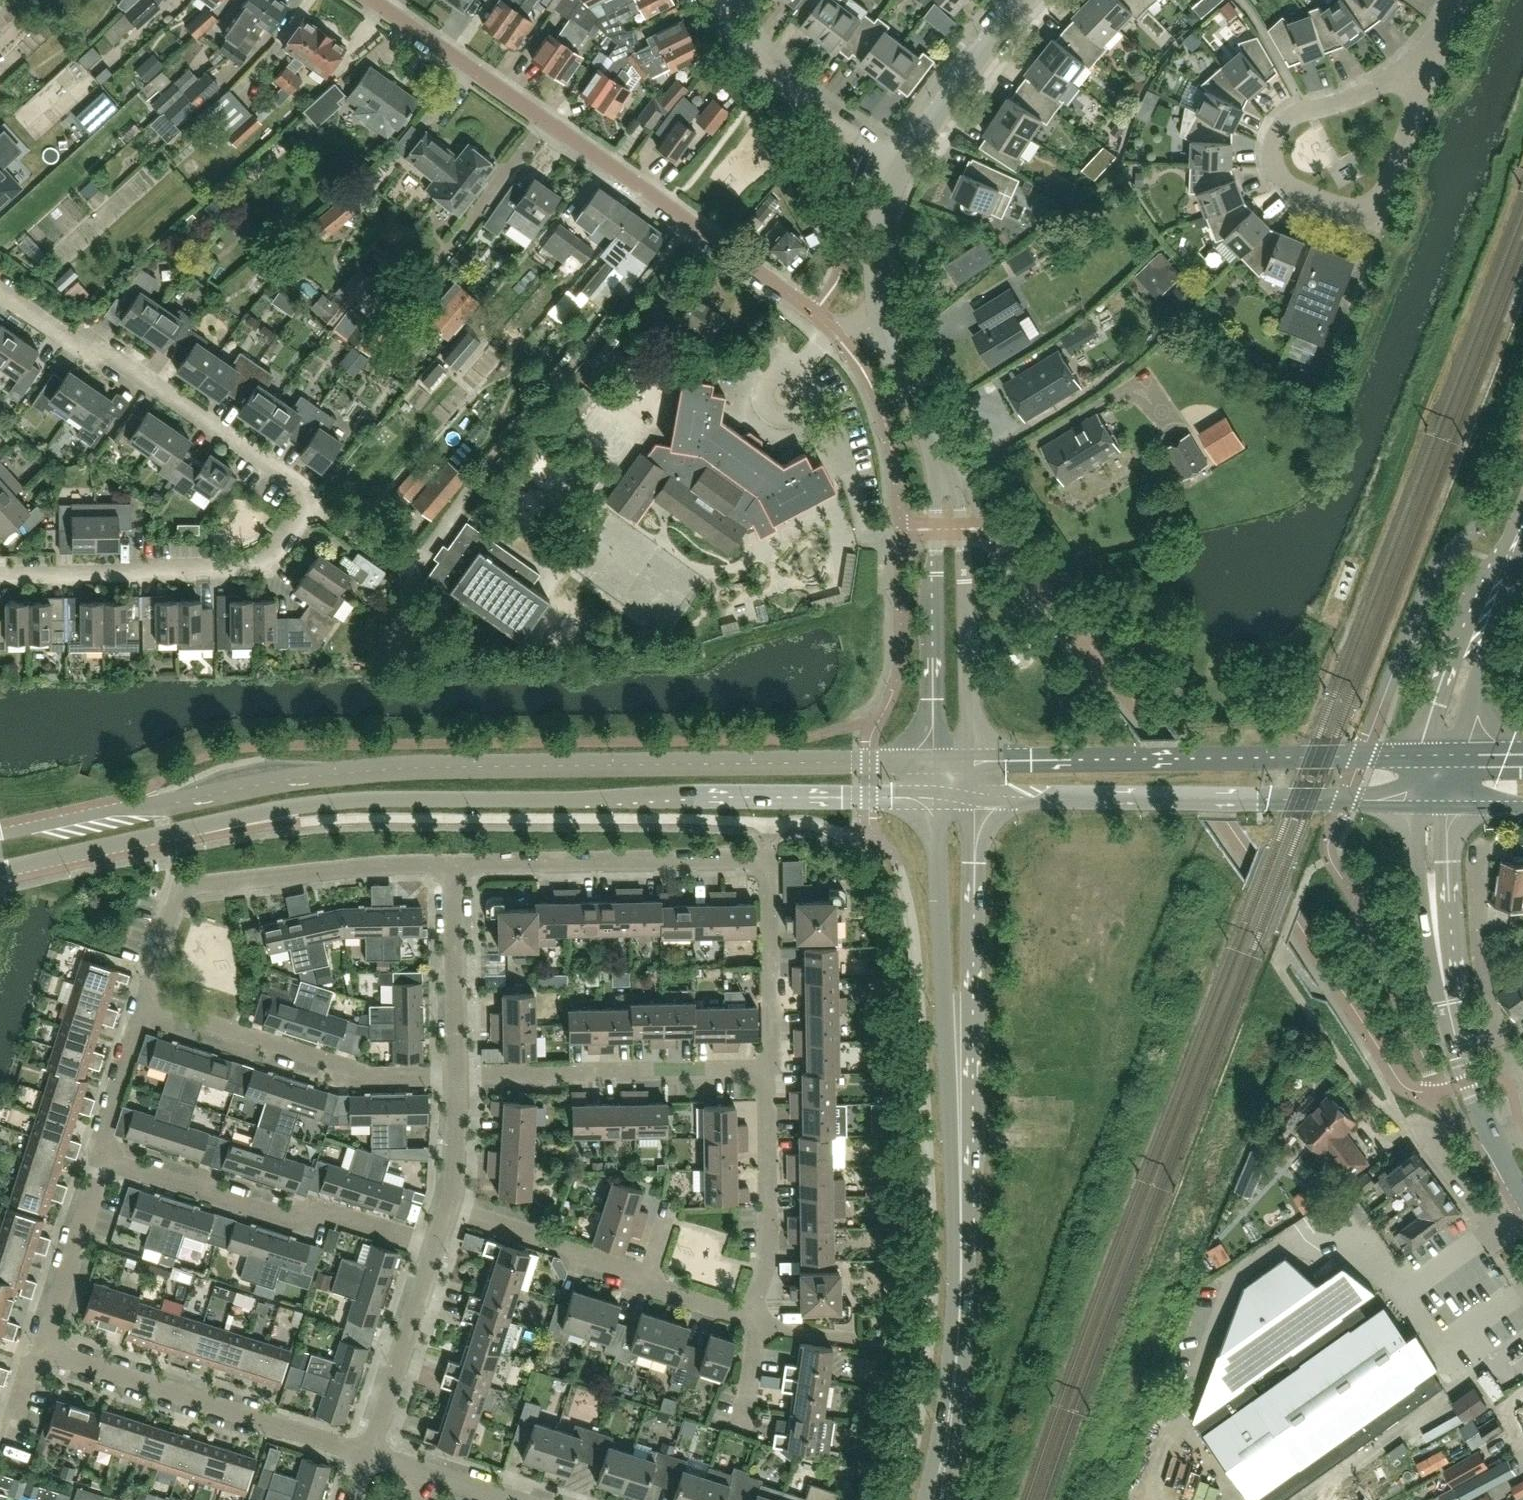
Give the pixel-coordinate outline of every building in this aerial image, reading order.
[(38,0),(21,0),(29,9),(38,0)] [(102,34),(112,45),(134,24),(137,28),(160,6),(158,4),(154,0),(139,0),(102,34)] [(269,0),(245,0),(239,9),(240,10),(223,34),(227,37),(218,50),(229,57),(241,39),(269,0)] [(265,28),(270,31),(288,5),(280,0),(269,0),(241,39),(229,57),(239,64),(251,47),(252,47),(265,28)] [(524,0),(510,0),(507,5),(501,0),(499,0),(483,23),(500,35),(524,0)] [(526,17),(538,0),(524,0),(500,35),(516,47),(533,23),(526,17)] [(588,5),(583,0),(561,0),(555,8),(570,19),(556,39),(549,34),(548,34),(547,33),(546,33),(548,35),(532,58),(549,69),(585,17),(594,24),(599,17),(588,5)] [(560,0),(541,0),(540,2),(552,10),(560,0)] [(608,36),(626,31),(620,19),(642,8),(646,16),(671,3),(670,0),(633,0),(605,14),(599,17),(594,24),(608,36)] [(600,4),(605,14),(633,0),(607,0),(600,4)] [(802,5),(801,4),(793,14),(804,22),(803,24),(820,38),(844,6),(849,0),(805,0),(802,5)] [(876,21),(875,21),(866,13),(868,10),(855,0),(849,0),(844,6),(820,38),(838,51),(840,49),(851,58),(854,53),(853,52),(876,21)] [(966,0),(942,0),(955,12),(966,0)] [(1090,0),(1074,16),(1076,18),(1066,28),(1099,58),(1109,48),(1104,43),(1118,28),(1090,0)] [(1140,0),(1090,0),(1118,28),(1133,13),(1138,18),(1148,8),(1140,0)] [(1193,6),(1195,8),(1202,16),(1202,17),(1212,8),(1205,0),(1200,0),(1193,6)] [(1324,12),(1320,6),(1309,10),(1310,15),(1312,15),(1324,50),(1325,50),(1326,52),(1346,45),(1366,30),(1365,28),(1364,29),(1343,0),(1340,0),(1324,12)] [(1397,0),(1343,0),(1364,29),(1365,28),(1366,30),(1383,17),(1397,0)] [(1230,1),(1220,9),(1226,16),(1236,8),(1230,1)] [(936,2),(925,16),(933,22),(943,9),(936,2)] [(207,7),(186,26),(197,38),(217,19),(207,7)] [(1189,14),(1188,19),(1193,24),(1202,16),(1195,8),(1189,14)] [(1312,15),(1310,15),(1290,23),(1283,16),(1269,30),(1290,65),(1291,65),(1326,52),(1325,50),(1324,50),(1312,15)] [(879,75),(903,44),(887,31),(891,26),(879,16),(875,21),(876,21),(853,52),(854,53),(863,60),(861,62),(879,75)] [(582,57),(574,52),(594,24),(585,17),(549,69),(565,81),(582,57)] [(282,87),(294,73),(304,62),(326,32),(317,26),(316,27),(303,18),(283,46),(296,55),(274,80),(281,86),(282,87)] [(643,62),(689,39),(680,21),(657,32),(646,38),(649,45),(634,52),(626,57),(629,60),(632,66),(635,69),(643,62)] [(1099,58),(1066,28),(1057,39),(1055,38),(1041,56),(1072,80),(1085,64),(1090,69),(1099,58)] [(626,31),(608,36),(619,45),(621,47),(625,45),(630,46),(638,41),(633,29),(626,31)] [(326,76),(346,48),(333,39),(334,38),(326,32),(304,62),(312,68),(313,67),(326,76)] [(1279,71),(1258,36),(1239,42),(1242,51),(1225,65),(1224,66),(1249,94),(1248,95),(1250,97),(1278,72),(1279,71)] [(673,69),(698,57),(689,39),(643,62),(635,69),(641,77),(646,79),(650,77),(671,66),(673,69)] [(909,95),(936,60),(924,51),(920,57),(903,44),(879,75),(897,89),(898,87),(909,95)] [(598,104),(624,67),(629,60),(626,57),(634,52),(630,46),(625,45),(621,47),(619,45),(610,57),(615,61),(606,74),(598,69),(581,93),(598,104)] [(153,55),(135,71),(146,83),(164,67),(153,55)] [(1059,96),(1072,80),(1041,56),(1027,73),(1029,75),(1020,86),(1056,112),(1064,101),(1059,96)] [(631,92),(641,77),(635,69),(632,66),(629,60),(624,67),(598,104),(614,116),(631,92)] [(1248,95),(1249,94),(1224,66),(1225,65),(1225,64),(1202,83),(1208,91),(1199,110),(1198,111),(1232,128),(1231,129),(1234,130),(1250,97),(1248,95)] [(410,109),(417,100),(370,67),(372,66),(370,65),(346,100),(347,100),(348,99),(358,106),(355,111),(360,114),(358,116),(369,124),(371,121),(389,134),(394,126),(397,128),(406,115),(407,115),(411,110),(410,109)] [(161,114),(163,112),(179,98),(178,97),(182,93),(198,78),(189,68),(151,103),(161,114)] [(293,90),(302,80),(294,73),(282,87),(281,86),(272,97),(281,105),(290,94),(293,90)] [(677,78),(656,102),(662,113),(664,115),(668,109),(669,110),(688,88),(677,78)] [(321,123),(342,104),(338,100),(345,93),(334,82),(305,109),(306,110),(307,109),(321,123)] [(1048,124),(1056,112),(1020,86),(1012,98),(1010,97),(997,116),(1031,137),(1042,120),(1048,124)] [(250,114),(229,89),(215,101),(203,112),(225,136),(250,114)] [(103,93),(94,101),(108,116),(117,108),(103,93)] [(1145,94),(1135,122),(1148,127),(1158,98),(1145,94)] [(662,113),(656,102),(654,96),(637,118),(651,128),(662,113)] [(190,110),(179,98),(163,112),(175,125),(190,110)] [(712,134),(729,112),(712,99),(695,120),(712,134)] [(1231,129),(1232,128),(1198,111),(1199,110),(1198,110),(1197,111),(1186,106),(1181,134),(1185,136),(1193,141),(1192,162),(1192,164),(1230,165),(1230,166),(1232,166),(1234,130),(1231,129)] [(180,130),(175,125),(163,112),(161,114),(150,124),(167,142),(180,130)] [(675,159),(696,132),(686,125),(691,118),(683,112),(678,119),(677,118),(656,145),(675,159)] [(260,124),(252,115),(228,136),(236,145),(260,124)] [(1019,155),(1031,137),(997,116),(985,134),(987,136),(980,147),(1017,171),(1025,158),(1019,155)] [(1120,118),(1111,131),(1118,137),(1128,124),(1120,118)] [(434,196),(458,165),(450,159),(454,153),(426,131),(405,157),(433,180),(426,189),(434,196)] [(19,149),(4,132),(0,136),(0,204),(20,186),(1,166),(19,149)] [(483,179),(495,164),(491,161),(490,159),(486,155),(484,155),(479,152),(478,149),(475,146),(472,146),(468,143),(458,156),(454,153),(450,159),(458,165),(434,196),(459,216),(487,181),(483,179)] [(1020,179),(1014,176),(973,158),(966,173),(964,172),(954,195),(965,200),(964,201),(964,203),(964,205),(964,206),(965,207),(966,209),(967,210),(968,211),(970,211),(972,211),(973,211),(975,211),(976,210),(977,209),(978,208),(979,207),(1003,217),(1020,179)] [(1245,201),(1232,166),(1230,166),(1230,165),(1192,164),(1192,162),(1191,162),(1190,192),(1199,193),(1207,213),(1208,214),(1242,201),(1243,202),(1245,201)] [(540,222),(558,196),(534,179),(514,208),(501,200),(484,225),(498,235),(507,221),(532,238),(543,223),(540,222)] [(91,180),(80,191),(87,199),(99,188),(91,180)] [(596,224),(614,198),(598,186),(574,219),(591,232),(596,224)] [(763,221),(780,202),(771,194),(754,214),(763,221)] [(343,198),(312,223),(324,237),(355,212),(343,198)] [(612,236),(631,210),(614,198),(596,224),(605,231),(612,236)] [(1271,227),(1245,201),(1243,202),(1242,201),(1208,214),(1207,213),(1206,213),(1216,241),(1225,238),(1241,253),(1241,254),(1268,228),(1269,229),(1271,227)] [(602,281),(603,282),(609,275),(608,274),(611,269),(612,270),(647,223),(631,210),(612,236),(599,252),(608,260),(581,291),(588,297),(590,294),(602,281)] [(1206,215),(1195,219),(1198,228),(1209,224),(1206,215)] [(242,236),(252,225),(246,218),(235,230),(242,236)] [(659,231),(647,223),(612,270),(611,269),(608,274),(609,275),(603,282),(611,289),(624,273),(632,279),(664,236),(659,231)] [(1289,278),(1305,241),(1271,227),(1269,229),(1268,228),(1241,254),(1241,253),(1240,254),(1260,275),(1267,269),(1289,278)] [(786,261),(802,243),(785,228),(769,246),(786,261)] [(959,284),(998,258),(985,238),(946,264),(959,284)] [(593,249),(580,239),(570,252),(583,262),(593,249)] [(1324,345),(1356,261),(1313,244),(1311,247),(1308,246),(1307,247),(1308,247),(1311,248),(1280,328),(1324,345)] [(1183,275),(1172,263),(1168,260),(1161,251),(1143,268),(1165,291),(1183,275)] [(322,294),(312,306),(319,313),(332,324),(372,278),(359,266),(345,282),(344,281),(333,293),(335,294),(330,301),(322,294)] [(157,282),(156,277),(142,267),(120,299),(130,306),(121,319),(141,333),(161,305),(147,296),(157,282)] [(683,290),(669,280),(664,287),(678,297),(683,290)] [(479,301),(455,281),(439,300),(442,303),(427,321),(448,339),(479,301)] [(74,307),(86,298),(76,284),(64,294),(74,307)] [(1191,301),(1177,288),(1154,310),(1162,318),(1168,311),(1175,317),(1191,301)] [(568,289),(548,312),(564,326),(588,297),(581,291),(576,296),(568,289)] [(1011,289),(976,311),(986,329),(975,336),(991,363),(1030,339),(1014,313),(1023,308),(1011,289)] [(724,318),(691,295),(677,316),(710,338),(724,318)] [(289,298),(282,308),(291,315),(298,305),(289,298)] [(141,333),(163,348),(168,340),(178,346),(191,328),(196,320),(179,308),(175,315),(161,305),(141,333)] [(375,330),(362,320),(347,339),(361,349),(375,330)] [(19,336),(0,323),(0,364),(19,336)] [(176,369),(198,384),(217,356),(203,347),(208,340),(191,328),(178,346),(172,354),(182,361),(176,369)] [(441,355),(456,369),(480,342),(465,328),(441,355)] [(1079,341),(1073,331),(1061,338),(1067,348),(1079,341)] [(30,362),(38,350),(19,336),(0,364),(0,366),(18,379),(12,388),(23,395),(40,369),(30,362)] [(614,347),(618,341),(611,336),(595,359),(602,363),(614,347)] [(1081,386),(1060,350),(1004,384),(1026,420),(1081,386)] [(198,384),(219,399),(224,390),(234,397),(258,363),(241,351),(230,366),(217,356),(198,384)] [(358,356),(344,368),(353,378),(367,365),(358,356)] [(238,412),(259,427),(278,399),(265,389),(275,375),(258,363),(234,397),(244,404),(238,412)] [(71,413),(90,385),(69,371),(63,379),(53,372),(32,404),(43,411),(45,408),(51,412),(57,404),(71,413)] [(834,485),(822,463),(821,460),(811,465),(805,452),(782,464),(780,463),(781,463),(760,448),(762,440),(749,431),(742,435),(721,420),(720,419),(724,394),(710,391),(712,381),(684,376),(672,446),(655,443),(646,456),(641,452),(606,500),(636,522),(654,498),(673,512),(728,552),(739,537),(745,528),(752,524),(760,538),(777,529),(771,518),(834,485)] [(115,415),(106,408),(111,400),(90,385),(71,413),(84,423),(80,429),(76,435),(93,447),(97,441),(115,415)] [(259,427),(280,441),(286,433),(296,440),(318,406),(301,395),(292,408),(278,399),(259,427)] [(335,418),(318,406),(296,440),(305,446),(299,454),(321,469),(340,441),(326,432),(335,418)] [(155,445),(169,425),(148,411),(142,419),(132,412),(114,439),(131,451),(136,444),(150,453),(155,445)] [(1120,449),(1098,413),(1042,447),(1065,483),(1120,449)] [(1197,437),(1213,468),(1244,452),(1228,421),(1197,437)] [(194,455),(184,448),(190,440),(169,425),(155,445),(150,453),(163,462),(159,469),(176,481),(194,455)] [(1208,465),(1190,434),(1165,449),(1184,480),(1208,465)] [(228,473),(231,468),(209,453),(204,461),(194,455),(176,481),(173,485),(190,497),(198,486),(220,502),(236,478),(228,473)] [(468,477),(448,459),(411,503),(431,520),(468,477)] [(22,486),(0,462),(0,507),(14,494),(22,486)] [(410,500),(429,478),(416,466),(396,489),(410,500)] [(14,494),(0,507),(0,530),(4,535),(20,521),(28,530),(47,513),(38,503),(30,511),(14,494)] [(96,549),(95,503),(59,504),(59,529),(72,529),(72,550),(96,549)] [(119,549),(119,528),(131,528),(131,503),(95,503),(96,549),(119,549)] [(532,586),(540,574),(467,522),(420,588),(447,608),(457,595),(521,641),(550,599),(532,586)] [(386,571),(358,552),(353,560),(344,554),(336,565),(319,553),(306,571),(338,593),(350,576),(361,583),(375,587),(386,571)] [(303,612),(300,617),(317,647),(337,618),(333,615),(345,598),(338,593),(306,571),(293,589),(311,601),(303,612)] [(253,638),(253,599),(230,600),(230,616),(217,617),(217,648),(253,647),(253,638)] [(317,647),(300,617),(275,617),(275,599),(253,599),(253,638),(274,638),(274,647),(317,647)] [(178,639),(178,600),(155,601),(155,607),(142,608),(143,649),(157,649),(157,639),(178,639)] [(178,648),(214,648),(213,607),(200,607),(200,600),(178,600),(178,639),(178,648)] [(103,649),(103,601),(81,602),(81,618),(68,618),(68,650),(103,649)] [(139,649),(139,618),(125,618),(125,601),(103,601),(103,649),(139,649)] [(28,602),(6,602),(6,619),(0,619),(0,650),(8,650),(8,641),(29,641),(28,602)] [(64,650),(64,618),(51,619),(50,602),(28,602),(29,641),(50,641),(50,650),(64,650)] [(1021,674),(1034,660),(1020,646),(1007,659),(1021,674)] [(1503,859),(1499,882),(1522,887),(1522,863),(1503,859)] [(1499,882),(1495,905),(1522,910),(1522,887),(1499,882)] [(630,932),(629,888),(616,889),(616,901),(598,901),(598,932),(630,932)] [(661,931),(660,905),(661,905),(661,900),(660,900),(642,900),(642,888),(629,888),(630,932),(660,931),(661,931)] [(835,938),(835,905),(847,905),(847,896),(844,890),(838,888),(829,888),(829,900),(795,901),(796,916),(785,916),(785,926),(796,926),(796,939),(835,938)] [(567,933),(566,889),(554,890),(554,902),(535,902),(535,908),(536,921),(536,933),(537,933),(537,934),(537,945),(554,944),(554,933),(567,933)] [(598,932),(598,901),(580,901),(579,889),(566,889),(567,933),(598,932)] [(755,935),(755,903),(736,903),(735,891),(723,892),(723,935),(755,935)] [(692,936),(692,904),(673,905),(673,892),(659,893),(660,900),(661,900),(661,905),(660,905),(661,931),(660,931),(660,936),(692,936)] [(723,935),(723,892),(710,892),(710,904),(692,904),(692,936),(723,935)] [(536,921),(535,908),(503,908),(503,896),(494,897),(488,899),(486,905),(486,914),(498,914),(498,948),(513,948),(514,958),(525,957),(524,947),(537,947),(537,945),(537,934),(537,933),(536,933),(536,921)] [(383,959),(382,905),(365,905),(365,908),(341,908),(344,936),(365,935),(366,959),(383,959)] [(422,935),(421,907),(400,907),(400,905),(382,905),(383,959),(401,959),(400,935),(422,935)] [(324,940),(344,936),(341,908),(318,913),(317,911),(300,914),(312,968),(329,964),(324,940)] [(312,968),(300,914),(283,918),(284,920),(263,925),(269,952),(290,948),(295,971),(298,971),(312,968)] [(258,941),(255,926),(245,929),(248,943),(258,941)] [(54,972),(73,976),(78,948),(59,945),(54,972)] [(837,979),(836,947),(805,947),(805,966),(793,966),(793,979),(837,979)] [(127,983),(130,974),(118,971),(118,970),(82,959),(75,981),(111,993),(115,979),(127,983)] [(377,960),(377,969),(389,969),(389,960),(377,960)] [(871,961),(867,966),(867,974),(876,974),(879,974),(879,961),(875,961),(871,961)] [(329,965),(315,968),(318,984),(332,981),(329,965)] [(312,968),(298,971),(300,979),(317,985),(312,968)] [(421,1004),(421,982),(402,982),(402,971),(393,971),(393,972),(378,972),(378,983),(393,983),(393,1004),(369,1004),(369,1022),(424,1021),(423,1004),(421,1004)] [(701,972),(700,982),(716,983),(716,972),(701,972)] [(1522,1015),(1522,974),(1521,975),(1522,977),(1498,995),(1516,1020),(1522,1015)] [(301,1036),(317,985),(300,979),(293,1002),(262,992),(259,1001),(270,1005),(264,1022),(285,1029),(284,1031),(301,1036)] [(847,996),(837,996),(837,979),(793,979),(794,992),(806,992),(806,1010),(837,1010),(847,1010),(847,996)] [(106,1006),(111,993),(75,981),(68,1003),(116,1018),(118,1010),(106,1006)] [(355,1032),(358,1023),(326,1013),(334,990),(317,985),(301,1036),(317,1042),(318,1039),(339,1046),(344,1028),(355,1032)] [(725,1050),(738,1049),(738,1037),(757,1037),(757,1006),(747,1006),(747,1002),(740,991),(724,991),(725,1006),(725,1050)] [(535,1025),(534,993),(503,993),(503,1012),(491,1012),(491,1025),(535,1025)] [(694,1033),(693,1007),(694,1007),(694,1002),(662,1003),(663,1046),(676,1046),(676,1034),(693,1033),(694,1033)] [(113,1026),(116,1018),(68,1003),(61,1025),(97,1036),(101,1022),(113,1026)] [(663,1046),(662,1003),(630,1003),(630,1008),(631,1008),(632,1034),(650,1034),(650,1046),(663,1046)] [(725,1006),(694,1007),(693,1007),(694,1033),(693,1033),(693,1038),(712,1038),(712,1050),(725,1050),(725,1006)] [(601,1052),(600,1008),(568,1009),(568,1040),(588,1040),(588,1052),(601,1052)] [(631,1008),(630,1008),(600,1008),(601,1052),(613,1051),(613,1039),(632,1039),(632,1034),(631,1008)] [(838,1041),(837,1010),(806,1010),(806,1029),(794,1029),(794,1042),(838,1041)] [(422,1039),(424,1039),(424,1021),(369,1022),(369,1027),(358,1023),(355,1032),(354,1036),(364,1040),(394,1039),(394,1061),(422,1060),(422,1039)] [(92,1050),(97,1036),(61,1025),(54,1046),(102,1062),(104,1054),(92,1050)] [(535,1057),(535,1025),(491,1025),(492,1038),(504,1038),(504,1057),(535,1057)] [(178,1099),(195,1047),(178,1042),(177,1044),(157,1038),(151,1055),(140,1052),(137,1061),(169,1071),(162,1093),(178,1099)] [(838,1073),(838,1041),(794,1042),(795,1054),(807,1054),(807,1072),(807,1073),(833,1072),(833,1073),(838,1073)] [(99,1070),(102,1062),(54,1046),(47,1068),(87,1081),(88,1081),(83,1079),(87,1066),(99,1070)] [(226,1079),(231,1062),(211,1055),(211,1053),(195,1047),(178,1099),(195,1104),(202,1082),(228,1090),(233,1092),(236,1083),(226,1079)] [(502,1051),(481,1052),(481,1065),(503,1064),(502,1051)] [(83,1095),(87,1081),(47,1068),(47,1069),(51,1070),(45,1091),(92,1107),(95,1099),(83,1095)] [(274,1129),(291,1078),(274,1073),(273,1075),(253,1069),(247,1086),(236,1083),(233,1092),(239,1094),(265,1102),(258,1124),(274,1129)] [(834,1103),(833,1073),(833,1072),(807,1073),(807,1072),(802,1072),(802,1091),(790,1091),(791,1104),(834,1103)] [(322,1110),(327,1092),(307,1086),(307,1083),(291,1078),(274,1129),(291,1135),(298,1113),(330,1123),(333,1114),(322,1110)] [(90,1115),(92,1109),(92,1107),(45,1091),(38,1113),(74,1125),(78,1111),(90,1115)] [(635,1134),(635,1091),(622,1091),(622,1103),(604,1104),(604,1135),(635,1134)] [(667,1134),(667,1102),(648,1103),(647,1091),(635,1091),(635,1134),(667,1134)] [(428,1122),(427,1094),(406,1095),(406,1092),(388,1093),(389,1147),(390,1147),(407,1147),(406,1123),(428,1122)] [(604,1135),(604,1104),(585,1104),(585,1092),(571,1092),(572,1135),(604,1135)] [(162,1150),(178,1099),(162,1093),(155,1116),(123,1105),(120,1115),(131,1118),(125,1136),(146,1142),(145,1145),(162,1150)] [(389,1147),(388,1093),(371,1093),(371,1095),(349,1096),(349,1114),(338,1114),(338,1124),(371,1123),(372,1147),(389,1147)] [(1344,1131),(1355,1119),(1330,1096),(1300,1129),(1325,1152),(1329,1148),(1349,1176),(1369,1161),(1360,1150),(1359,1151),(1344,1131)] [(216,1145),(219,1136),(188,1126),(195,1104),(178,1099),(162,1150),(179,1155),(179,1153),(200,1160),(205,1142),(216,1145)] [(534,1134),(535,1102),(492,1100),(491,1113),(503,1114),(502,1132),(534,1134)] [(834,1135),(846,1135),(846,1103),(834,1103),(791,1104),(791,1117),(803,1117),(803,1134),(803,1135),(830,1135),(834,1135)] [(735,1124),(735,1105),(704,1106),(704,1138),(747,1137),(747,1124),(735,1124)] [(69,1138),(74,1125),(38,1113),(31,1135),(78,1150),(81,1142),(69,1138)] [(333,1114),(330,1123),(330,1124),(338,1124),(338,1114),(333,1114)] [(258,1181),(274,1129),(258,1124),(250,1146),(219,1136),(216,1145),(227,1149),(221,1166),(242,1173),(241,1175),(258,1181)] [(315,1169),(315,1167),(284,1157),(291,1135),(274,1129),(258,1181),(275,1186),(275,1184),(296,1190),(301,1173),(313,1176),(315,1169)] [(532,1165),(534,1134),(502,1132),(501,1151),(489,1150),(489,1163),(532,1165)] [(831,1166),(830,1135),(803,1135),(803,1134),(799,1134),(799,1153),(787,1154),(788,1167),(831,1166)] [(76,1158),(78,1150),(31,1135),(24,1157),(60,1168),(64,1154),(76,1158)] [(736,1168),(735,1150),(747,1150),(747,1137),(704,1138),(705,1169),(736,1168)] [(315,1169),(326,1172),(320,1190),(341,1196),(340,1198),(356,1204),(373,1152),(371,1151),(356,1147),(349,1169),(317,1159),(315,1167),(315,1169)] [(372,1147),(371,1151),(373,1152),(390,1157),(390,1147),(389,1147),(372,1147)] [(411,1199),(414,1190),(382,1180),(390,1157),(373,1152),(356,1204),(373,1209),(374,1207),(394,1213),(400,1196),(411,1199)] [(1403,1193),(1431,1172),(1415,1152),(1379,1180),(1391,1196),(1400,1189),(1403,1193)] [(55,1182),(60,1168),(24,1157),(17,1179),(65,1194),(67,1186),(55,1182)] [(530,1197),(532,1165),(489,1163),(488,1176),(500,1176),(499,1195),(530,1197)] [(845,1197),(844,1177),(831,1177),(831,1166),(788,1167),(788,1179),(800,1179),(800,1198),(845,1197)] [(736,1187),(736,1168),(705,1169),(705,1201),(748,1200),(748,1187),(736,1187)] [(1418,1213),(1446,1192),(1431,1172),(1403,1193),(1418,1213)] [(1351,1188),(1359,1200),(1378,1186),(1369,1175),(1351,1188)] [(62,1202),(65,1194),(17,1179),(10,1201),(46,1212),(50,1198),(62,1202)] [(636,1208),(642,1190),(612,1181),(602,1211),(644,1224),(648,1212),(636,1208)] [(1304,1214),(1330,1197),(1322,1184),(1306,1195),(1297,1181),(1287,1187),(1304,1214)] [(161,1252),(177,1200),(161,1195),(160,1197),(139,1190),(134,1208),(123,1204),(120,1214),(151,1224),(144,1246),(161,1252)] [(1406,1253),(1459,1214),(1461,1212),(1446,1192),(1418,1213),(1420,1216),(1401,1230),(1401,1231),(1395,1236),(1402,1246),(1401,1246),(1406,1253)] [(845,1214),(845,1197),(800,1198),(800,1216),(788,1216),(789,1229),(832,1228),(832,1215),(845,1214)] [(208,1232),(214,1214),(193,1207),(194,1205),(177,1200),(161,1252),(176,1257),(177,1257),(185,1234),(216,1244),(219,1235),(208,1232)] [(1359,1203),(1351,1209),(1362,1225),(1370,1220),(1359,1203)] [(39,1234),(43,1220),(7,1209),(0,1231),(48,1246),(50,1238),(39,1234)] [(640,1237),(644,1224),(602,1211),(593,1241),(622,1251),(628,1233),(640,1237)] [(889,1217),(877,1218),(877,1227),(889,1227),(889,1217)] [(257,1282),(273,1230),(257,1225),(256,1227),(235,1221),(230,1238),(219,1235),(216,1244),(247,1254),(240,1277),(257,1282)] [(832,1260),(832,1228),(789,1229),(789,1242),(801,1242),(801,1261),(832,1260)] [(304,1262),(310,1245),(289,1238),(290,1236),(273,1230),(257,1282),(273,1288),(281,1265),(312,1275),(315,1266),(304,1262)] [(48,1246),(0,1231),(0,1255),(29,1264),(33,1250),(45,1254),(48,1246)] [(458,1253),(478,1260),(484,1242),(464,1235),(458,1253)] [(539,1255),(529,1252),(487,1239),(482,1252),(494,1256),(487,1276),(519,1286),(528,1289),(539,1255)] [(391,1273),(398,1252),(371,1243),(365,1264),(342,1257),(337,1273),(388,1290),(394,1273),(391,1273)] [(161,1252),(158,1261),(173,1265),(176,1257),(161,1252)] [(34,1290),(37,1281),(25,1278),(29,1264),(0,1255),(0,1279),(18,1284),(17,1285),(22,1286),(34,1290)] [(1286,1256),(1286,1255),(1244,1285),(1193,1420),(1251,1499),(1284,1499),(1443,1387),(1435,1376),(1440,1372),(1438,1368),(1417,1332),(1407,1338),(1404,1332),(1384,1305),(1368,1316),(1359,1304),(1376,1293),(1343,1265),(1318,1283),(1286,1256)] [(124,1261),(120,1283),(135,1286),(140,1265),(124,1261)] [(149,1263),(146,1274),(157,1278),(160,1267),(149,1263)] [(839,1304),(839,1271),(800,1271),(800,1284),(789,1284),(789,1295),(800,1295),(800,1310),(834,1309),(834,1321),(843,1321),(849,1319),(852,1312),(851,1304),(839,1304)] [(318,1272),(315,1284),(328,1287),(331,1276),(318,1272)] [(383,1307),(388,1290),(337,1273),(331,1290),(354,1297),(344,1329),(353,1332),(357,1321),(374,1326),(381,1306),(383,1307)] [(195,1274),(193,1282),(205,1286),(207,1278),(195,1274)] [(508,1319),(519,1286),(487,1276),(481,1296),(469,1293),(465,1306),(508,1319)] [(140,1295),(157,1300),(162,1283),(145,1278),(140,1295)] [(17,1285),(18,1284),(0,1279),(0,1303),(11,1306),(17,1285)] [(257,1282),(254,1292),(273,1298),(276,1289),(273,1288),(257,1282)] [(105,1326),(117,1290),(95,1283),(83,1319),(105,1326)] [(215,1284),(212,1294),(225,1298),(229,1289),(215,1284)] [(31,1297),(34,1290),(22,1286),(19,1294),(19,1295),(31,1299),(31,1297)] [(127,1333),(137,1301),(138,1302),(139,1297),(117,1290),(105,1326),(127,1332),(127,1333)] [(585,1334),(596,1297),(573,1290),(566,1311),(555,1308),(546,1336),(553,1338),(558,1340),(559,1336),(567,1339),(570,1329),(585,1334)] [(246,1293),(242,1305),(250,1308),(254,1295),(246,1293)] [(616,1354),(625,1324),(615,1321),(620,1305),(596,1297),(585,1334),(607,1341),(604,1351),(616,1354)] [(148,1344),(159,1308),(138,1302),(137,1301),(127,1333),(127,1332),(125,1337),(148,1344)] [(11,1306),(0,1303),(0,1327),(16,1332),(18,1324),(6,1320),(11,1306)] [(497,1352),(508,1319),(465,1306),(461,1318),(473,1322),(466,1342),(497,1352)] [(169,1351),(181,1315),(159,1308),(148,1344),(169,1351)] [(653,1356),(665,1319),(641,1312),(636,1328),(625,1324),(616,1354),(615,1358),(627,1362),(628,1357),(632,1358),(638,1355),(639,1351),(653,1356)] [(191,1358),(202,1322),(181,1315),(169,1351),(191,1358)] [(680,1391),(682,1384),(692,1351),(681,1348),(688,1327),(665,1319),(653,1356),(672,1362),(669,1371),(672,1372),(670,1380),(672,1381),(670,1388),(680,1391)] [(213,1365),(224,1329),(202,1322),(191,1358),(213,1365)] [(16,1332),(0,1327),(0,1340),(1,1336),(13,1340),(16,1332)] [(235,1372),(246,1336),(224,1329),(213,1365),(235,1372)] [(361,1369),(367,1348),(350,1342),(353,1332),(344,1329),(334,1360),(311,1353),(306,1369),(358,1386),(363,1369),(361,1369)] [(694,1388),(700,1370),(722,1378),(734,1341),(710,1333),(703,1355),(692,1351),(682,1384),(694,1388)] [(256,1379),(268,1343),(246,1336),(235,1372),(256,1379)] [(546,1336),(543,1344),(550,1346),(553,1338),(546,1336)] [(487,1385),(497,1352),(466,1342),(460,1363),(448,1359),(444,1372),(487,1385)] [(279,1386),(290,1350),(268,1343),(256,1379),(279,1386)] [(827,1383),(832,1348),(800,1343),(796,1365),(785,1363),(783,1376),(827,1383)] [(6,1377),(9,1369),(0,1366),(0,1375),(6,1377)] [(352,1402),(358,1386),(306,1369),(301,1386),(323,1393),(317,1414),(344,1422),(350,1402),(352,1402)] [(1478,1377),(1495,1399),(1505,1392),(1488,1369),(1478,1377)] [(476,1419),(480,1406),(489,1409),(496,1388),(487,1385),(444,1372),(440,1385),(452,1388),(445,1409),(476,1419)] [(822,1417),(827,1383),(783,1376),(781,1389),(793,1391),(789,1412),(822,1417)] [(1487,1405),(1475,1388),(1454,1403),(1466,1420),(1487,1405)] [(68,1443),(79,1407),(57,1400),(50,1422),(46,1436),(47,1436),(68,1443)] [(546,1466),(557,1429),(535,1422),(540,1405),(525,1400),(515,1432),(529,1437),(522,1458),(546,1466)] [(90,1450),(101,1414),(79,1407),(68,1443),(90,1450)] [(113,1452),(124,1417),(102,1409),(101,1414),(90,1450),(91,1450),(92,1446),(113,1452)] [(466,1452),(476,1419),(445,1409),(439,1429),(427,1425),(423,1439),(466,1452)] [(829,1454),(834,1419),(822,1417),(789,1412),(788,1422),(785,1419),(776,1417),(772,1446),(829,1454)] [(1460,1428),(1474,1449),(1487,1441),(1488,1442),(1505,1430),(1495,1415),(1478,1427),(1473,1419),(1460,1428)] [(135,1459),(146,1423),(124,1417),(113,1452),(135,1459)] [(1451,1418),(1424,1433),(1430,1443),(1457,1428),(1451,1418)] [(45,1421),(39,1441),(45,1443),(47,1436),(46,1436),(50,1422),(45,1421)] [(157,1466),(168,1430),(146,1423),(135,1459),(157,1466)] [(588,1462),(597,1431),(575,1424),(572,1434),(557,1429),(546,1466),(569,1473),(574,1458),(588,1462)] [(178,1473),(190,1437),(168,1430),(157,1466),(178,1473)] [(620,1489),(632,1453),(609,1446),(612,1436),(597,1431),(588,1462),(601,1466),(597,1482),(620,1489)] [(200,1480),(212,1444),(190,1437),(178,1473),(200,1480)] [(662,1441),(659,1451),(672,1455),(675,1445),(662,1441)] [(222,1487),(233,1451),(212,1444),(200,1480),(222,1487)] [(664,1480),(672,1455),(659,1451),(651,1448),(647,1453),(646,1457),(632,1453),(620,1489),(643,1497),(650,1475),(664,1480)] [(1443,1448),(1428,1457),(1434,1470),(1450,1461),(1443,1448)] [(244,1494),(256,1458),(233,1451),(222,1487),(244,1494)] [(1476,1453),(1444,1470),(1454,1487),(1485,1470),(1476,1453)] [(706,1476),(684,1469),(687,1460),(672,1455),(664,1480),(678,1484),(673,1499),(698,1499),(706,1476)] [(308,1499),(321,1499),(325,1487),(323,1486),(330,1466),(303,1457),(296,1478),(274,1471),(268,1487),(308,1499)] [(63,1464),(60,1475),(72,1479),(75,1468),(63,1464)] [(747,1475),(749,1471),(734,1466),(731,1474),(709,1466),(706,1476),(698,1499),(724,1499),(725,1499),(728,1499),(739,1499),(747,1475)] [(1496,1485),(1487,1469),(1485,1470),(1454,1487),(1438,1495),(1441,1499),(1468,1499),(1496,1485)] [(14,1478),(0,1473),(0,1486),(10,1489),(14,1478)] [(783,1491),(761,1484),(762,1480),(747,1475),(739,1499),(780,1499),(783,1491)] [(93,1476),(91,1485),(102,1489),(104,1479),(93,1476)] [(1517,1497),(1522,1494),(1522,1480),(1511,1486),(1517,1497)] [(35,1497),(38,1485),(25,1481),(22,1493),(23,1493),(35,1497)] [(839,1492),(810,1483),(805,1498),(783,1491),(780,1499),(837,1499),(839,1492)] [(58,1492),(38,1485),(35,1497),(45,1499),(56,1499),(58,1492)] [(75,1499),(82,1499),(86,1489),(79,1487),(75,1499)] [(268,1487),(264,1499),(308,1499),(268,1487)] [(136,1499),(138,1499),(144,1499),(147,1492),(139,1489),(136,1499)] [(144,1499),(155,1499),(156,1495),(147,1492),(144,1499)]
